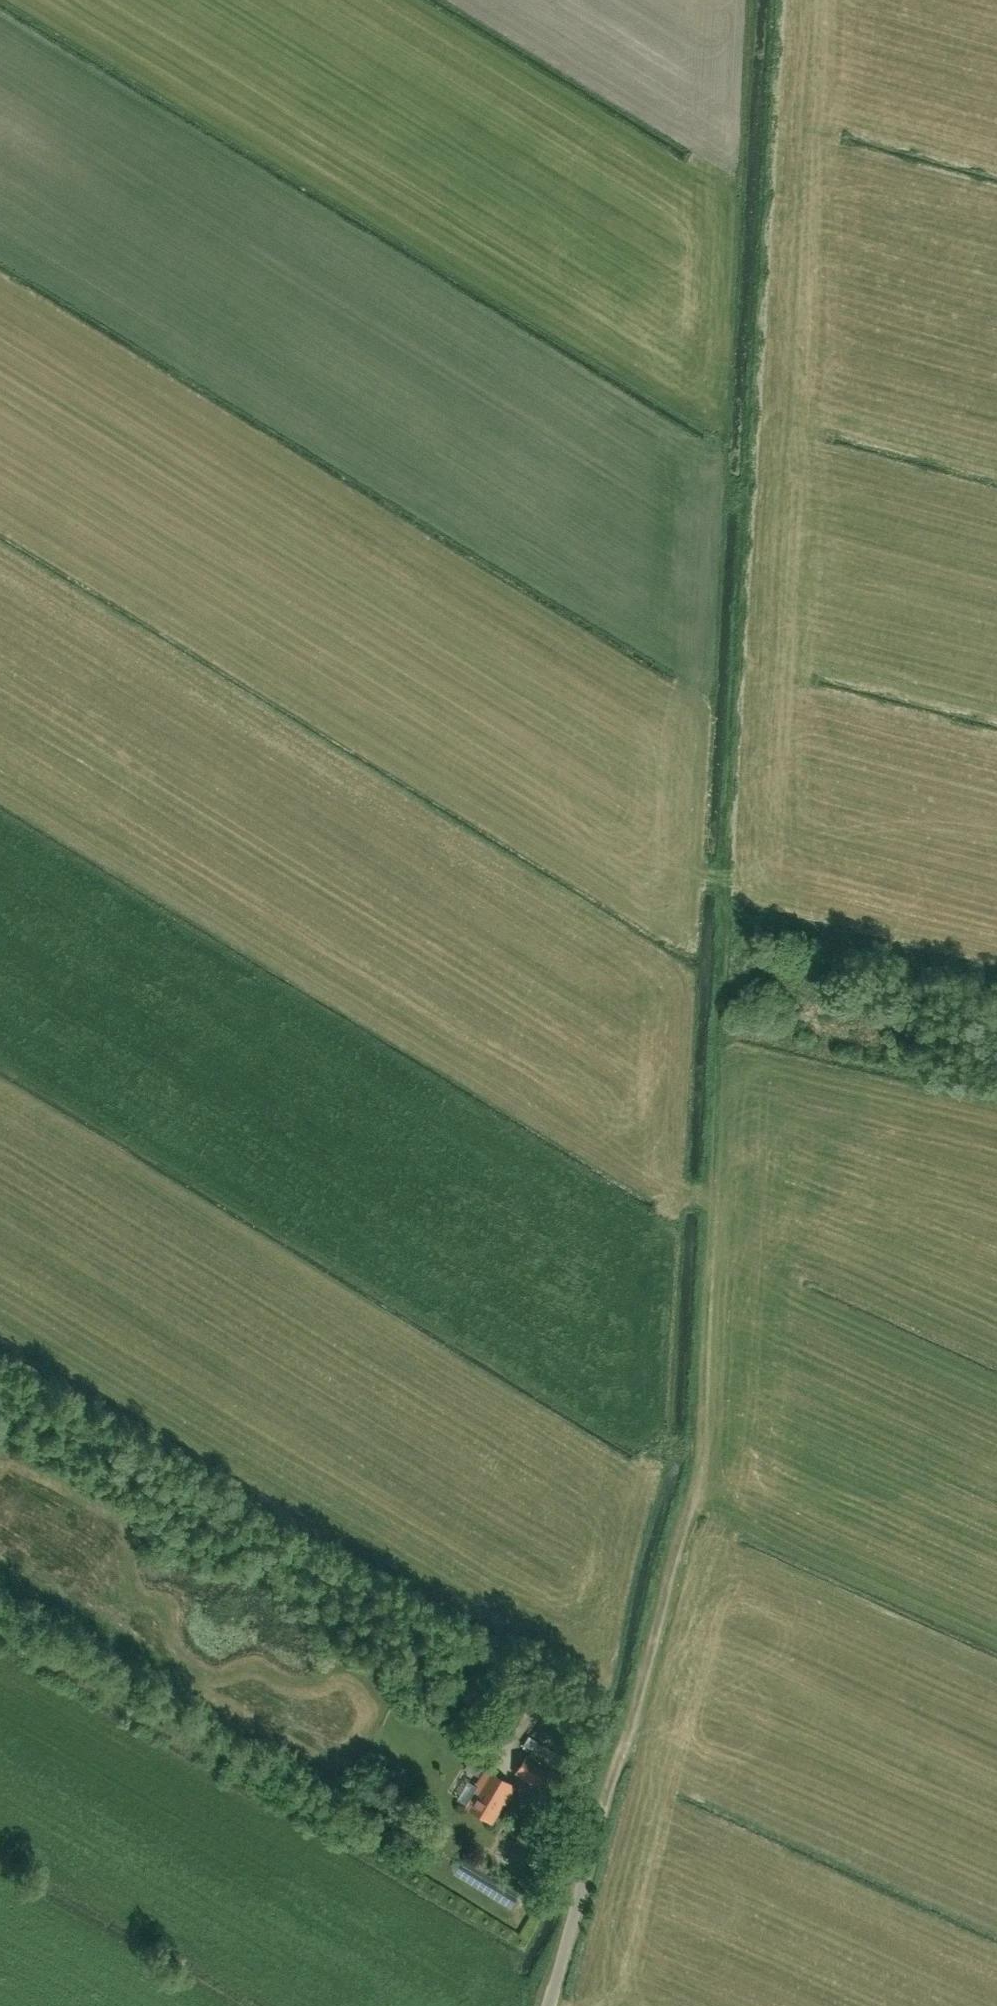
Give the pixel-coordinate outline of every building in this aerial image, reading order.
[(548,1790),(559,1773),(527,1754),(517,1771),(548,1790)] [(501,1799),(505,1801),(514,1786),(485,1769),(476,1785),(479,1786),(468,1806),(490,1819),(501,1799)]
